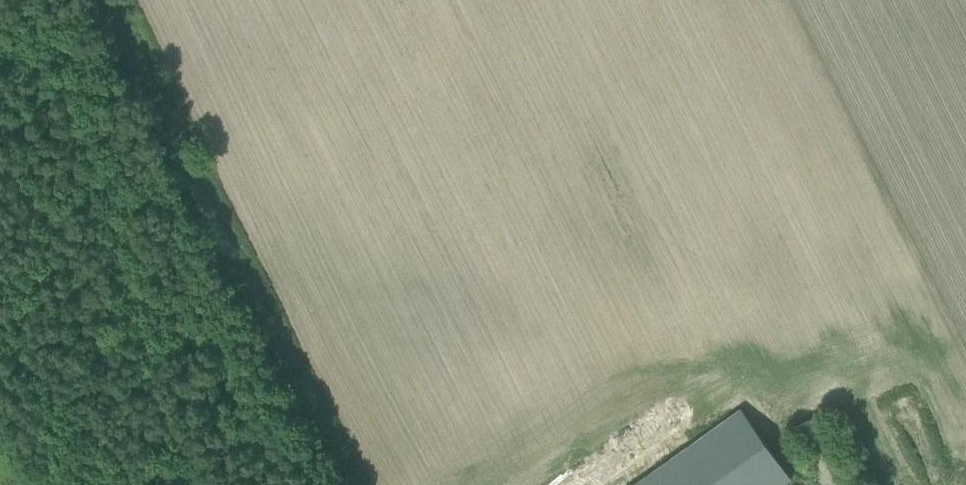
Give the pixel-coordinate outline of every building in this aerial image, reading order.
[(778,460),(727,388),(591,484),(743,484),(778,460)]
